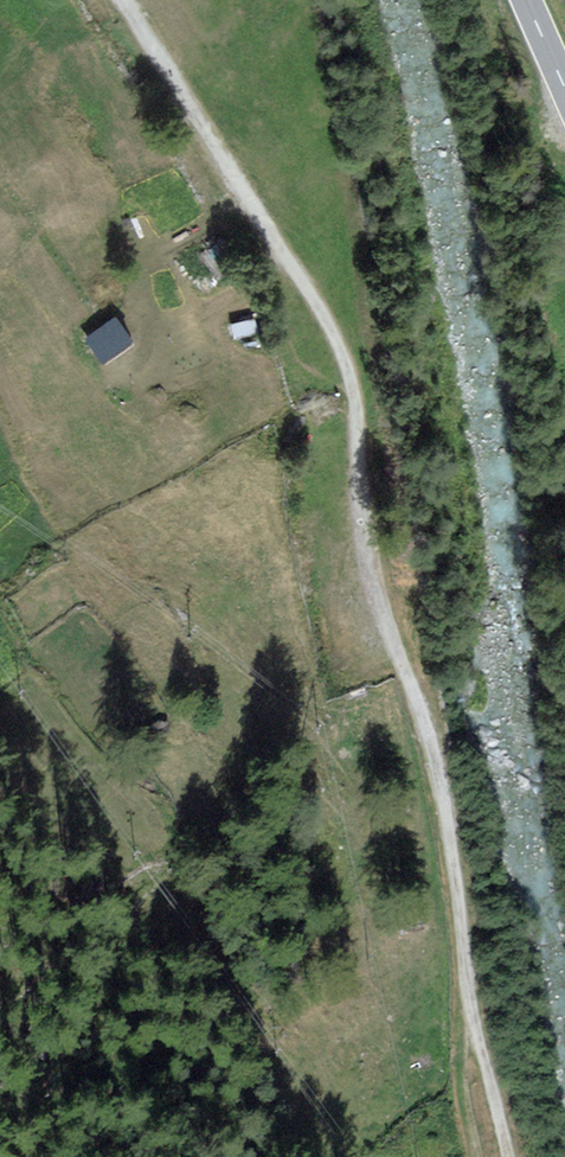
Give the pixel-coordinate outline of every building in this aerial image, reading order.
[(123,313),(89,328),(101,355),(135,339),(123,313)]
